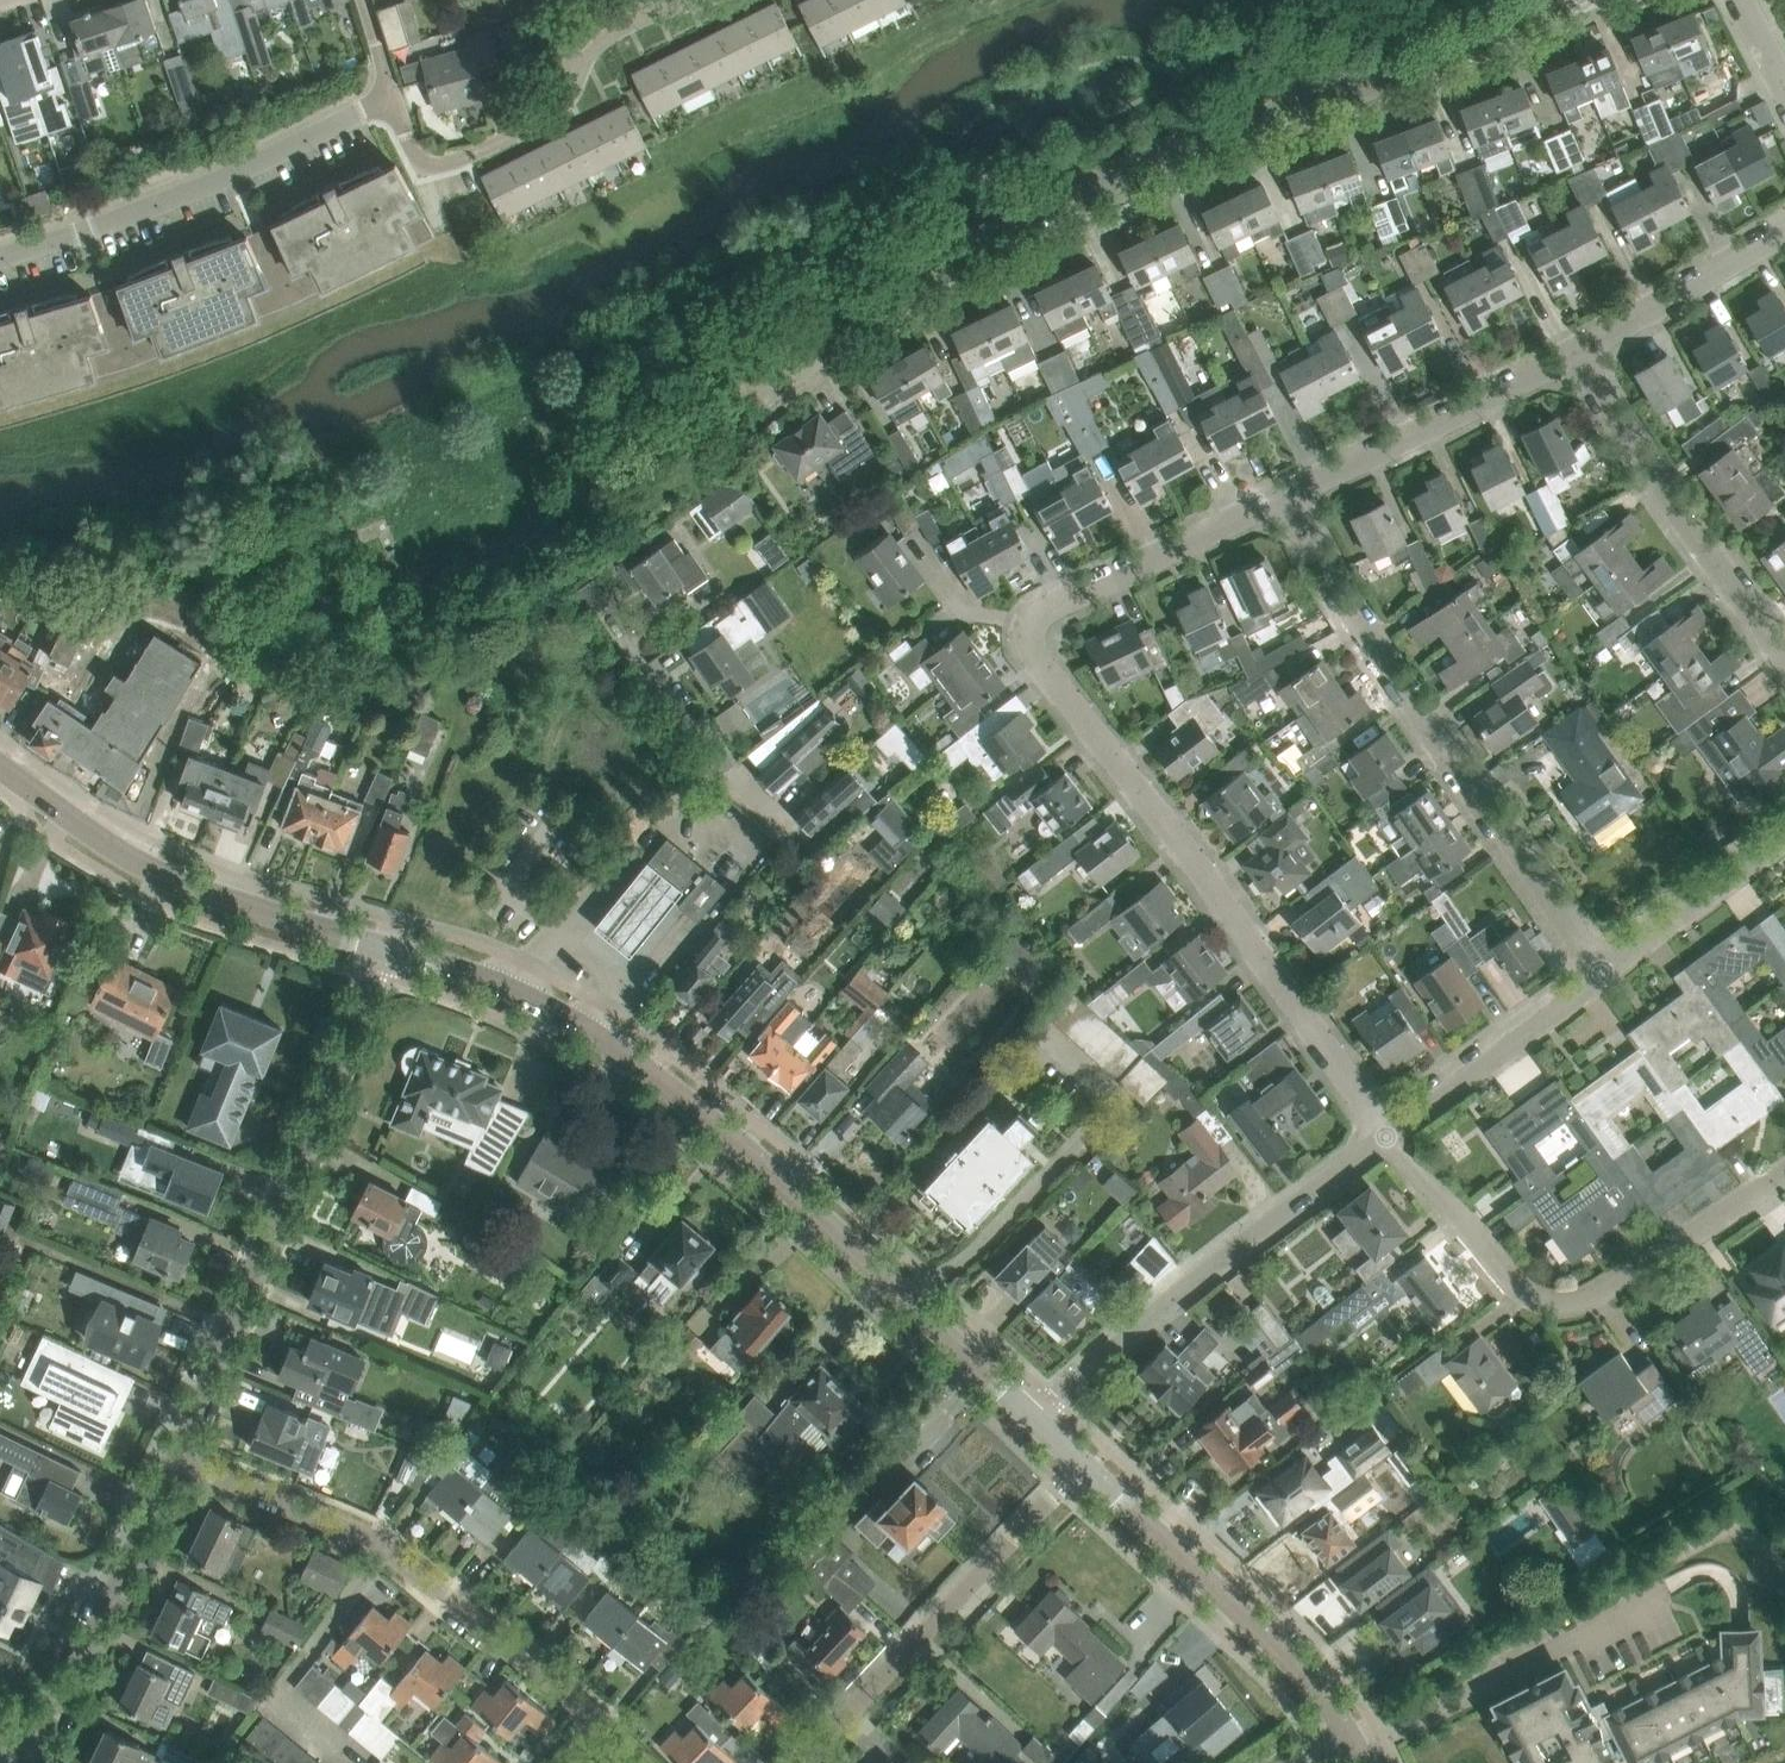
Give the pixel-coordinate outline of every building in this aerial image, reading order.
[(105,8),(118,45),(142,37),(150,60),(165,55),(146,0),(129,0),(105,8)] [(247,51),(245,46),(234,10),(222,15),(217,0),(181,0),(189,23),(207,17),(221,59),(247,51)] [(234,10),(245,46),(246,45),(253,67),(271,61),(255,12),(290,0),(247,0),(249,5),(234,10)] [(300,28),(314,23),(306,0),(290,0),(300,28)] [(798,5),(819,46),(848,31),(832,0),(821,0),(815,3),(813,0),(808,0),(798,5)] [(848,31),(877,17),(868,0),(832,0),(848,31)] [(877,17),(906,2),(905,0),(868,0),(877,17)] [(397,3),(377,10),(390,50),(422,40),(413,13),(401,17),(397,3)] [(70,36),(76,55),(83,53),(90,74),(107,68),(101,51),(118,45),(105,8),(91,13),(90,11),(85,13),(85,15),(71,20),(76,34),(70,36)] [(746,17),(749,23),(767,58),(796,43),(778,8),(762,16),(760,10),(746,17)] [(1693,13),(1663,25),(1677,58),(1684,76),(1714,63),(1693,13)] [(718,32),(720,37),(738,73),(767,58),(749,23),(734,30),(731,25),(718,32)] [(1633,38),(1642,60),(1654,88),(1684,76),(1677,58),(1663,25),(1633,38)] [(36,30),(17,36),(43,116),(41,116),(47,133),(49,133),(48,130),(70,123),(71,125),(73,125),(65,102),(59,104),(55,94),(65,91),(57,65),(48,68),(36,30)] [(497,60),(489,32),(468,38),(471,49),(424,62),(437,109),(485,96),(477,65),(497,60)] [(0,63),(0,93),(11,126),(41,116),(43,116),(17,36),(0,42),(0,63)] [(689,46),(692,51),(710,87),(738,73),(720,37),(706,44),(703,39),(689,46)] [(1607,48),(1578,61),(1592,95),(1598,107),(1613,101),(1617,111),(1631,105),(1607,48)] [(661,60),(663,66),(681,101),(710,87),(692,51),(677,59),(674,54),(661,60)] [(179,104),(197,98),(183,55),(165,60),(179,104)] [(424,75),(420,61),(402,66),(406,80),(424,75)] [(1548,74),(1557,95),(1568,123),(1582,117),(1576,102),(1592,95),(1578,61),(1548,74)] [(646,68),(632,74),(652,116),(681,101),(663,66),(648,73),(646,68)] [(89,79),(69,86),(81,119),(89,116),(101,113),(89,79)] [(255,83),(244,87),(251,107),(262,103),(255,83)] [(1710,119),(1707,114),(1737,99),(1730,85),(1695,103),(1697,108),(1703,122),(1710,119)] [(1522,86),(1492,98),(1510,147),(1511,147),(1541,136),(1522,86)] [(206,107),(212,121),(250,106),(245,92),(206,107)] [(1697,108),(1695,103),(1692,96),(1684,99),(1689,111),(1697,108)] [(1462,109),(1471,131),(1481,159),(1495,154),(1494,153),(1510,147),(1492,98),(1462,109)] [(1675,134),(1661,98),(1633,110),(1647,146),(1667,137),(1675,134)] [(1737,99),(1707,114),(1710,119),(1714,128),(1722,123),(1744,112),(1737,99)] [(1764,100),(1750,107),(1760,127),(1774,120),(1764,100)] [(1689,111),(1682,114),(1688,128),(1703,122),(1697,108),(1689,111)] [(596,119),(599,125),(617,161),(645,146),(627,110),(612,118),(609,113),(596,119)] [(1436,119),(1405,131),(1418,166),(1435,159),(1441,174),(1454,169),(1436,119)] [(567,134),(570,139),(588,175),(617,161),(599,125),(583,133),(581,127),(567,134)] [(1735,133),(1721,141),(1726,151),(1743,185),(1773,169),(1751,125),(1735,133)] [(1,126),(0,127),(0,155),(5,172),(14,169),(1,126)] [(1571,129),(1558,135),(1571,166),(1585,160),(1571,129)] [(1405,131),(1376,142),(1394,192),(1409,186),(1404,174),(1419,168),(1418,166),(1405,131)] [(1675,134),(1667,137),(1682,167),(1694,160),(1679,132),(1675,134)] [(1571,166),(1558,135),(1544,142),(1558,172),(1571,166)] [(1656,184),(1642,192),(1651,208),(1660,225),(1690,210),(1670,173),(1682,167),(1667,137),(1647,146),(1655,161),(1651,174),(1656,184)] [(539,148),(541,154),(559,189),(588,175),(570,139),(555,147),(552,141),(539,148)] [(1696,166),(1709,189),(1720,211),(1738,201),(1732,191),(1743,185),(1726,151),(1696,166)] [(1348,152),(1318,164),(1332,198),(1348,192),(1353,207),(1367,202),(1348,152)] [(510,162),(513,168),(531,203),(559,189),(541,154),(526,161),(523,155),(510,162)] [(93,157),(59,168),(64,183),(91,174),(97,172),(93,157)] [(272,226),(266,228),(269,234),(256,240),(253,234),(247,237),(246,236),(234,241),(231,235),(218,239),(204,243),(184,250),(168,257),(153,263),(141,269),(128,276),(131,281),(118,286),(118,287),(91,296),(91,295),(78,299),(76,293),(62,295),(49,298),(28,303),(16,307),(11,309),(0,312),(0,406),(23,399),(32,396),(32,397),(63,388),(63,387),(72,384),(72,385),(97,378),(97,377),(130,367),(163,355),(164,355),(187,346),(187,345),(196,342),(196,343),(227,331),(226,330),(235,327),(259,318),(259,317),(292,305),(324,289),(324,288),(347,279),(346,278),(355,274),(384,260),(384,259),(393,255),(393,256),(416,244),(434,235),(414,198),(414,197),(396,164),(384,170),(381,165),(368,169),(355,174),(335,183),(324,189),(306,198),(293,206),(282,214),(284,219),(272,225),(272,226)] [(1318,164),(1289,175),(1298,197),(1308,224),(1321,219),(1337,212),(1332,198),(1318,164)] [(1484,164),(1470,169),(1484,207),(1498,201),(1484,164)] [(1594,167),(1581,172),(1597,203),(1608,197),(1609,197),(1606,192),(1594,167)] [(481,176),(502,218),(531,203),(513,168),(498,175),(495,169),(481,176)] [(1455,175),(1467,206),(1471,216),(1480,213),(1485,211),(1484,207),(1470,169),(1455,175)] [(1573,224),(1558,231),(1576,266),(1606,250),(1585,209),(1597,203),(1581,172),(1567,178),(1582,206),(1568,213),(1573,224)] [(1634,177),(1606,192),(1609,197),(1608,197),(1636,251),(1654,241),(1649,231),(1660,225),(1651,208),(1642,192),(1634,177)] [(1285,231),(1272,206),(1262,184),(1233,198),(1249,231),(1254,242),(1269,234),(1271,238),(1285,231)] [(1396,197),(1382,202),(1397,242),(1398,241),(1395,233),(1408,228),(1396,197)] [(1233,198),(1204,212),(1227,259),(1240,253),(1233,238),(1249,231),(1233,198)] [(1515,199),(1495,207),(1509,234),(1514,243),(1524,237),(1529,245),(1552,291),(1571,281),(1565,271),(1576,266),(1558,231),(1553,220),(1531,231),(1515,199)] [(1369,207),(1381,239),(1384,247),(1397,242),(1382,202),(1369,207)] [(1495,207),(1485,211),(1480,213),(1495,242),(1509,234),(1495,207)] [(1179,224),(1149,238),(1165,271),(1180,264),(1188,278),(1201,272),(1179,224)] [(1312,229),(1299,235),(1315,272),(1317,272),(1314,265),(1326,259),(1312,229)] [(1315,272),(1299,235),(1286,241),(1302,278),(1315,272)] [(1121,252),(1131,273),(1143,299),(1157,293),(1150,279),(1165,271),(1149,238),(1121,252)] [(1344,241),(1327,248),(1333,264),(1350,258),(1344,241)] [(1424,242),(1411,248),(1427,278),(1440,271),(1424,242)] [(1468,257),(1468,258),(1492,306),(1522,290),(1499,245),(1483,253),(1488,263),(1475,270),(1468,257)] [(1427,278),(1411,248),(1399,255),(1414,284),(1427,278)] [(1445,274),(1440,276),(1469,331),(1487,321),(1482,311),(1492,306),(1468,258),(1443,271),(1445,274)] [(1095,264),(1065,279),(1080,311),(1096,303),(1104,318),(1118,311),(1095,264)] [(1230,264),(1216,270),(1231,301),(1234,308),(1248,302),(1230,264)] [(1231,301),(1216,270),(1202,277),(1217,307),(1231,301)] [(1037,292),(1047,314),(1060,339),(1073,333),(1087,326),(1080,311),(1065,279),(1037,292)] [(1342,284),(1330,290),(1345,320),(1357,314),(1342,284)] [(1407,306),(1393,313),(1411,348),(1441,332),(1417,287),(1402,295),(1407,306)] [(1345,320),(1330,290),(1317,296),(1333,326),(1345,320)] [(1758,300),(1763,308),(1748,317),(1769,353),(1784,344),(1784,311),(1773,291),(1758,300)] [(1388,303),(1358,318),(1364,328),(1387,374),(1405,364),(1400,354),(1411,348),(1393,313),(1388,303)] [(1012,304),(981,319),(1004,366),(1007,371),(1020,365),(1037,357),(1012,304)] [(1146,304),(1132,310),(1151,349),(1164,342),(1160,335),(1161,335),(1146,304)] [(1151,349),(1132,310),(1118,317),(1133,348),(1134,348),(1137,355),(1151,349)] [(1222,316),(1235,341),(1250,370),(1262,364),(1246,334),(1234,310),(1222,316)] [(954,332),(964,353),(976,379),(989,373),(1004,366),(981,319),(954,332)] [(1695,348),(1707,369),(1716,384),(1746,367),(1742,360),(1744,359),(1741,355),(1740,355),(1720,323),(1705,332),(1710,340),(1695,348)] [(1259,327),(1246,334),(1262,364),(1275,357),(1259,327)] [(1312,356),(1329,390),(1358,375),(1335,331),(1307,346),(1312,356)] [(925,346),(897,362),(915,393),(930,385),(938,399),(952,391),(925,346)] [(1286,357),(1276,363),(1304,416),(1322,407),(1317,396),(1329,390),(1312,356),(1311,356),(1306,347),(1298,346),(1289,351),(1286,357)] [(1064,349),(1050,356),(1065,387),(1079,380),(1064,349)] [(1638,371),(1637,372),(1659,410),(1674,401),(1686,422),(1702,412),(1697,402),(1679,374),(1667,354),(1666,355),(1669,359),(1640,376),(1638,371)] [(1065,387),(1050,356),(1037,363),(1052,393),(1062,388),(1065,387)] [(897,362),(870,378),(882,399),(896,423),(897,424),(924,408),(915,393),(897,362)] [(1748,371),(1763,397),(1751,404),(1757,412),(1781,398),(1761,364),(1748,371)] [(1180,365),(1161,375),(1163,378),(1179,407),(1189,427),(1202,420),(1222,459),(1240,449),(1235,439),(1246,433),(1219,382),(1194,395),(1180,365)] [(1065,387),(1062,388),(1070,405),(1075,415),(1080,423),(1092,417),(1091,415),(1095,413),(1087,398),(1111,384),(1103,368),(1079,380),(1065,387)] [(1236,374),(1219,382),(1246,433),(1276,418),(1253,374),(1239,381),(1236,374)] [(1166,414),(1179,407),(1163,378),(1150,385),(1166,414)] [(979,384),(966,390),(983,425),(996,419),(979,384)] [(983,425),(966,390),(953,396),(970,431),(983,425)] [(774,446),(777,450),(775,454),(782,463),(787,463),(798,479),(826,459),(835,471),(840,473),(846,473),(875,452),(845,410),(826,423),(820,414),(774,446)] [(1729,429),(1720,435),(1730,450),(1745,439),(1746,441),(1759,432),(1756,427),(1763,422),(1755,410),(1729,429)] [(1096,452),(1080,423),(1075,415),(1063,422),(1080,453),(1083,459),(1085,458),(1096,452)] [(1523,433),(1534,454),(1548,483),(1538,488),(1558,529),(1564,526),(1563,526),(1570,522),(1555,493),(1570,485),(1568,481),(1583,473),(1555,417),(1554,418),(1556,422),(1527,437),(1525,432),(1523,433)] [(1682,445),(1690,456),(1720,435),(1729,429),(1721,417),(1682,445)] [(1158,438),(1144,445),(1163,479),(1193,462),(1169,418),(1152,427),(1158,438)] [(905,468),(918,461),(898,428),(886,435),(905,468)] [(983,431),(971,440),(990,478),(985,481),(994,498),(999,496),(1003,503),(1016,496),(1003,470),(1002,468),(983,431)] [(1745,439),(1730,450),(1700,472),(1721,499),(1765,466),(1746,441),(1745,439)] [(1474,468),(1485,489),(1493,505),(1523,490),(1519,483),(1521,483),(1519,478),(1517,479),(1500,444),(1485,452),(1489,460),(1474,468)] [(1117,460),(1130,484),(1141,505),(1159,495),(1153,484),(1163,479),(1144,445),(1117,460)] [(1589,461),(1583,451),(1576,456),(1582,466),(1589,461)] [(878,460),(889,476),(902,467),(892,452),(878,460)] [(1083,523),(1112,507),(1085,458),(1083,459),(1080,453),(1052,469),(1083,523)] [(1048,460),(1020,476),(1029,492),(1036,505),(1035,506),(1048,529),(1060,550),(1078,540),(1072,529),(1083,523),(1052,469),(1048,460)] [(1014,464),(1003,470),(1016,496),(1017,499),(1029,492),(1014,464)] [(1765,466),(1721,499),(1740,525),(1784,492),(1774,479),(1765,466)] [(1417,496),(1427,518),(1435,534),(1466,518),(1463,511),(1464,511),(1462,506),(1460,507),(1443,472),(1428,480),(1432,489),(1417,496)] [(736,476),(702,502),(722,529),(757,503),(736,476)] [(920,525),(915,516),(899,488),(884,499),(905,537),(920,525)] [(1558,529),(1538,488),(1525,494),(1545,535),(1548,534),(1548,535),(1558,529)] [(1407,546),(1385,502),(1384,502),(1386,506),(1356,521),(1354,517),(1353,518),(1372,557),(1388,549),(1396,565),(1411,557),(1428,592),(1442,584),(1420,539),(1407,546)] [(986,513),(972,520),(975,526),(1000,570),(1029,553),(1018,533),(1004,509),(1001,504),(986,513)] [(927,509),(915,516),(920,525),(931,545),(944,538),(927,509)] [(1558,529),(1548,535),(1557,546),(1553,549),(1563,563),(1551,571),(1571,599),(1583,590),(1573,577),(1587,567),(1598,582),(1629,560),(1618,545),(1640,529),(1630,514),(1580,549),(1565,528),(1564,526),(1558,529)] [(1484,554),(1496,548),(1481,517),(1468,523),(1484,554)] [(946,542),(965,576),(977,596),(995,586),(989,576),(1000,570),(974,526),(946,542)] [(753,544),(774,568),(791,553),(770,530),(753,544)] [(859,559),(878,583),(893,602),(923,579),(889,535),(859,559)] [(687,591),(709,577),(690,550),(684,554),(674,539),(660,549),(660,548),(639,563),(633,554),(618,565),(636,592),(645,586),(656,602),(682,584),(687,591)] [(1783,583),(1784,582),(1784,539),(1763,556),(1783,583)] [(1491,554),(1476,564),(1486,578),(1500,569),(1491,554)] [(796,566),(807,581),(821,571),(809,556),(796,566)] [(1629,560),(1598,582),(1608,596),(1595,606),(1605,620),(1652,586),(1672,572),(1661,557),(1639,574),(1629,560)] [(1234,574),(1221,581),(1240,619),(1268,605),(1274,616),(1290,608),(1268,562),(1235,577),(1234,574)] [(37,579),(30,590),(41,598),(42,597),(51,583),(37,579)] [(711,618),(683,638),(693,654),(692,654),(712,683),(721,677),(732,693),(751,679),(753,678),(732,649),(750,636),(754,633),(757,637),(762,633),(788,615),(765,581),(738,600),(711,618)] [(1478,581),(1430,615),(1411,628),(1421,643),(1443,627),(1454,642),(1485,620),(1475,605),(1488,596),(1478,581)] [(41,598),(40,601),(51,608),(63,588),(51,583),(42,597),(41,598)] [(1179,609),(1189,631),(1200,656),(1217,647),(1223,660),(1238,653),(1249,677),(1263,672),(1257,659),(1243,631),(1229,637),(1224,626),(1225,625),(1223,620),(1222,621),(1206,586),(1190,594),(1194,602),(1179,609)] [(68,667),(99,603),(79,595),(53,650),(52,650),(49,655),(48,657),(68,667)] [(1652,612),(1623,633),(1637,652),(1645,646),(1666,675),(1696,652),(1685,637),(1707,621),(1697,606),(1665,629),(1652,612)] [(1485,620),(1454,642),(1464,657),(1441,673),(1452,687),(1501,652),(1509,662),(1526,650),(1509,625),(1495,635),(1485,620)] [(1170,664),(1153,626),(1139,633),(1132,621),(1116,628),(1117,631),(1087,645),(1098,668),(1101,667),(1108,681),(1135,668),(1137,672),(1152,665),(1155,671),(1170,664)] [(88,715),(66,746),(99,766),(101,763),(126,779),(200,661),(137,622),(82,711),(88,715)] [(1607,624),(1595,632),(1605,646),(1617,637),(1607,624)] [(1543,626),(1530,635),(1539,648),(1552,639),(1543,626)] [(15,642),(0,632),(0,664),(15,642)] [(934,679),(942,690),(983,659),(962,633),(937,652),(925,637),(911,647),(906,640),(889,653),(895,660),(907,676),(909,674),(920,688),(933,677),(934,679)] [(1302,634),(1257,659),(1263,672),(1266,670),(1308,647),(1302,634)] [(0,664),(0,699),(10,706),(27,681),(34,686),(48,657),(49,655),(42,650),(34,664),(25,658),(30,651),(34,645),(19,635),(15,642),(0,664)] [(254,658),(223,647),(208,669),(235,687),(243,673),(254,658)] [(1606,648),(1595,656),(1601,665),(1613,656),(1606,648)] [(1663,699),(1657,702),(1678,731),(1684,727),(1695,720),(1712,707),(1701,692),(1720,678),(1739,664),(1728,650),(1706,666),(1696,652),(1666,675),(1676,689),(1663,699)] [(1533,654),(1512,668),(1493,682),(1493,683),(1497,681),(1507,695),(1473,718),(1495,749),(1536,721),(1521,700),(1532,692),(1534,695),(1540,696),(1551,688),(1553,683),(1543,669),(1536,674),(1532,668),(1540,663),(1533,654)] [(943,714),(960,736),(960,737),(987,717),(978,705),(1003,685),(983,659),(942,690),(955,705),(943,714)] [(330,660),(321,680),(332,685),(341,665),(330,660)] [(1321,660),(1301,674),(1280,689),(1290,703),(1300,697),(1309,710),(1340,688),(1321,660)] [(1495,665),(1487,671),(1492,679),(1504,671),(1500,665),(1495,665)] [(860,667),(845,680),(856,693),(871,681),(860,667)] [(1228,685),(1243,707),(1276,684),(1266,670),(1263,672),(1249,677),(1228,685)] [(1309,710),(1295,719),(1314,746),(1323,740),(1331,752),(1341,745),(1333,733),(1350,722),(1369,708),(1357,691),(1347,698),(1340,688),(1309,710)] [(829,691),(823,696),(828,702),(834,697),(829,691)] [(1207,692),(1188,698),(1186,700),(1172,710),(1168,713),(1177,726),(1171,731),(1174,735),(1155,750),(1176,777),(1202,757),(1204,760),(1214,753),(1218,750),(1205,733),(1226,717),(1207,692)] [(47,700),(28,730),(36,735),(32,741),(52,755),(54,752),(60,756),(66,746),(88,715),(82,711),(60,697),(55,705),(47,700)] [(784,750),(758,775),(776,794),(783,786),(785,788),(787,786),(786,784),(802,769),(807,773),(822,759),(823,750),(816,743),(840,721),(819,699),(785,725),(771,736),(784,750)] [(1639,797),(1594,735),(1603,729),(1601,726),(1607,722),(1592,701),(1542,734),(1580,786),(1564,797),(1574,811),(1572,812),(1575,817),(1577,815),(1586,828),(1588,827),(1591,832),(1608,819),(1639,797)] [(1695,720),(1684,727),(1697,746),(1732,720),(1719,702),(1712,707),(1695,720)] [(960,736),(956,739),(977,766),(983,761),(995,777),(999,774),(1005,769),(1019,759),(1024,766),(1026,765),(1044,750),(1027,727),(1032,723),(1022,711),(1007,722),(997,709),(987,717),(960,737),(960,736)] [(407,747),(427,755),(442,720),(422,712),(407,747)] [(208,723),(190,717),(180,746),(197,752),(208,723)] [(1783,770),(1782,768),(1784,765),(1784,729),(1784,728),(1763,743),(1758,735),(1758,734),(1745,717),(1726,731),(1714,739),(1753,792),(1767,782),(1772,789),(1784,780),(1779,773),(1783,770)] [(781,718),(760,732),(766,740),(771,736),(785,725),(781,718)] [(307,737),(285,784),(297,788),(288,811),(285,810),(283,816),(286,817),(282,826),(295,831),(295,832),(314,839),(329,800),(339,774),(320,768),(317,776),(304,771),(311,757),(320,754),(332,727),(315,719),(312,726),(307,737)] [(896,723),(875,742),(889,758),(910,739),(896,723)] [(285,784),(307,737),(295,731),(284,753),(278,750),(270,768),(249,760),(245,774),(227,767),(226,771),(218,792),(211,811),(241,822),(243,817),(252,820),(264,786),(267,778),(284,787),(285,784)] [(1363,816),(1365,819),(1389,801),(1389,800),(1399,792),(1385,771),(1404,757),(1386,732),(1351,757),(1363,772),(1354,779),(1374,808),(1363,816)] [(1635,738),(1630,741),(1639,753),(1653,743),(1648,737),(1639,743),(1635,738)] [(1314,746),(1295,760),(1304,772),(1316,763),(1331,752),(1323,740),(1314,746)] [(1246,748),(1241,752),(1222,766),(1232,779),(1207,798),(1220,814),(1216,817),(1235,841),(1271,813),(1260,800),(1264,797),(1246,773),(1257,764),(1246,748)] [(1331,752),(1316,763),(1324,775),(1340,764),(1331,752)] [(218,792),(226,771),(227,767),(192,754),(178,792),(186,795),(184,801),(211,811),(218,792)] [(863,812),(878,799),(847,766),(821,791),(820,790),(794,814),(811,833),(822,823),(833,835),(863,812)] [(1042,766),(983,812),(999,833),(1012,823),(1011,822),(1023,812),(1024,813),(1036,805),(1045,817),(1041,820),(1039,823),(1038,827),(1040,832),(1044,835),(1048,835),(1052,834),(1056,831),(1057,833),(1091,806),(1065,773),(1054,781),(1042,766)] [(393,777),(378,770),(364,800),(379,808),(393,777)] [(411,794),(398,789),(397,793),(393,791),(368,859),(381,864),(383,868),(389,870),(393,869),(397,870),(411,832),(398,828),(411,794)] [(878,799),(863,812),(895,846),(916,823),(888,790),(878,799)] [(1389,801),(1365,819),(1370,826),(1377,821),(1387,814),(1400,833),(1389,840),(1400,855),(1385,866),(1386,867),(1419,844),(1449,822),(1427,791),(1415,799),(1410,791),(1392,804),(1389,801)] [(329,800),(314,839),(333,846),(337,836),(350,841),(359,819),(363,805),(349,800),(346,806),(329,800)] [(1301,802),(1279,818),(1260,833),(1269,844),(1244,864),(1264,890),(1275,881),(1284,893),(1310,873),(1292,850),(1308,838),(1293,818),(1306,808),(1301,802)] [(930,830),(940,843),(963,825),(953,812),(930,830)] [(1419,844),(1386,867),(1396,880),(1398,882),(1400,883),(1402,882),(1405,881),(1425,868),(1435,883),(1424,891),(1431,901),(1441,893),(1438,888),(1464,869),(1457,860),(1469,852),(1449,822),(1419,844)] [(1074,832),(1030,867),(1020,874),(1032,890),(1042,883),(1042,884),(1079,855),(1100,883),(1139,852),(1116,823),(1085,846),(1074,832)] [(1711,830),(1698,839),(1711,857),(1713,856),(1723,848),(1711,830)] [(667,838),(644,866),(684,899),(678,905),(698,921),(726,886),(708,871),(673,843),(667,838)] [(1356,855),(1322,880),(1303,895),(1304,896),(1308,893),(1317,904),(1292,922),(1311,946),(1322,937),(1330,947),(1361,923),(1350,910),(1379,888),(1356,855)] [(800,887),(811,874),(795,860),(784,873),(800,887)] [(993,863),(978,875),(992,893),(1007,881),(993,863)] [(683,892),(648,864),(636,879),(614,907),(596,929),(631,957),(649,934),(670,908),(683,892)] [(1022,890),(1015,881),(1004,890),(1012,898),(1022,890)] [(1111,894),(1092,909),(1068,928),(1079,943),(1111,918),(1122,932),(1131,926),(1146,946),(1182,918),(1170,902),(1174,898),(1161,882),(1124,911),(1111,894)] [(891,926),(906,907),(884,890),(869,908),(891,926)] [(7,949),(0,964),(0,966),(43,986),(73,923),(53,914),(50,921),(25,910),(7,949)] [(1687,968),(1702,989),(1729,1026),(1746,1013),(1722,980),(1743,964),(1746,968),(1764,955),(1784,983),(1781,986),(1782,987),(1784,984),(1784,928),(1775,915),(1750,933),(1744,926),(1687,968)] [(731,963),(718,953),(728,941),(726,940),(735,929),(722,919),(713,930),(713,929),(690,957),(693,960),(690,964),(686,961),(673,977),(677,980),(670,989),(691,1005),(713,978),(717,981),(731,963)] [(1466,934),(1458,939),(1476,964),(1483,959),(1485,962),(1497,953),(1516,981),(1543,962),(1528,940),(1523,933),(1519,927),(1502,938),(1491,923),(1469,938),(1466,934)] [(1364,928),(1353,937),(1362,949),(1374,940),(1364,928)] [(1530,928),(1523,933),(1528,940),(1536,935),(1530,928)] [(1177,985),(1189,1000),(1226,972),(1198,936),(1153,971),(1144,959),(1117,979),(1128,993),(1145,980),(1149,984),(1172,979),(1175,977),(1180,982),(1177,985)] [(1416,981),(1435,1008),(1448,1028),(1483,1004),(1465,977),(1478,968),(1458,939),(1443,949),(1450,958),(1416,981)] [(100,983),(96,990),(99,991),(93,1003),(129,1021),(134,1011),(160,1025),(178,990),(133,968),(133,970),(116,961),(117,960),(115,959),(102,985),(100,983)] [(736,1028),(748,1038),(799,981),(796,979),(800,974),(783,961),(769,979),(752,965),(707,1021),(728,1038),(736,1028)] [(842,989),(872,1015),(873,1013),(872,1012),(888,992),(881,986),(880,987),(858,969),(842,989)] [(1376,1023),(1367,1010),(1353,1020),(1388,1071),(1425,1045),(1417,1034),(1429,1025),(1415,1006),(1401,986),(1388,995),(1398,1009),(1376,1023)] [(1045,1014),(1057,1026),(1082,999),(1069,987),(1045,1014)] [(1686,992),(1630,1033),(1670,1092),(1687,1080),(1663,1047),(1686,1032),(1689,1036),(1707,1023),(1726,1050),(1723,1053),(1740,1041),(1729,1026),(1702,989),(1690,997),(1686,992)] [(1116,1008),(1113,1004),(1102,991),(1086,1003),(1094,1010),(1103,1018),(1116,1008)] [(1220,993),(1156,1044),(1142,1055),(1155,1066),(1169,1079),(1176,1073),(1162,1058),(1187,1039),(1204,1026),(1228,1058),(1265,1030),(1265,1031),(1266,1030),(1240,996),(1229,1004),(1220,993)] [(1057,1026),(1069,1036),(1094,1010),(1086,1003),(1082,999),(1057,1026)] [(757,1063),(769,1073),(793,1045),(781,1034),(800,1011),(790,1002),(759,1035),(763,1038),(751,1052),(758,1058),(757,1063)] [(203,1092),(189,1127),(230,1144),(249,1097),(259,1072),(263,1074),(282,1029),(221,1004),(203,1049),(196,1066),(211,1072),(203,1092)] [(1069,1036),(1081,1047),(1106,1020),(1103,1018),(1094,1010),(1069,1036)] [(873,1013),(872,1015),(816,1078),(800,1096),(806,1101),(803,1103),(821,1118),(848,1086),(836,1075),(839,1072),(843,1071),(863,1048),(884,1022),(873,1013)] [(1767,1041),(1746,1013),(1729,1026),(1740,1041),(1782,1099),(1783,1098),(1770,1080),(1781,1071),(1783,1074),(1784,1073),(1784,1027),(1767,1041)] [(1106,1020),(1081,1047),(1093,1058),(1117,1031),(1106,1020)] [(1093,1058),(1105,1069),(1129,1042),(1117,1031),(1093,1058)] [(793,1045),(769,1073),(780,1083),(785,1082),(792,1088),(808,1070),(811,1074),(838,1044),(826,1033),(806,1056),(793,1045)] [(1628,1058),(1571,1099),(1601,1142),(1613,1158),(1629,1145),(1605,1113),(1627,1097),(1630,1101),(1647,1089),(1667,1116),(1664,1119),(1664,1120),(1681,1107),(1670,1092),(1630,1033),(1629,1034),(1644,1055),(1632,1063),(1628,1058)] [(1687,1080),(1670,1092),(1681,1107),(1724,1165),(1725,1164),(1712,1146),(1723,1138),(1725,1140),(1782,1099),(1740,1041),(1723,1053),(1747,1085),(1724,1102),(1721,1098),(1704,1111),(1685,1084),(1688,1081),(1687,1080)] [(1105,1069),(1118,1081),(1142,1054),(1130,1042),(1129,1042),(1105,1069)] [(874,1115),(904,1143),(917,1128),(912,1123),(925,1110),(924,1109),(932,1100),(910,1080),(927,1062),(908,1044),(870,1088),(886,1103),(874,1115)] [(412,1076),(393,1123),(419,1134),(422,1127),(471,1147),(465,1163),(493,1174),(531,1111),(498,1098),(501,1089),(484,1082),(486,1077),(437,1056),(438,1053),(424,1047),(417,1046),(410,1048),(405,1053),(402,1059),(403,1066),(406,1072),(412,1076)] [(1258,1053),(1243,1064),(1262,1088),(1243,1103),(1227,1114),(1245,1137),(1248,1135),(1268,1161),(1290,1145),(1276,1126),(1278,1125),(1276,1121),(1273,1123),(1269,1118),(1292,1101),(1306,1119),(1324,1105),(1295,1067),(1278,1080),(1258,1053)] [(1142,1054),(1118,1081),(1131,1092),(1155,1066),(1142,1055),(1142,1054)] [(1155,1066),(1131,1092),(1143,1104),(1163,1085),(1169,1079),(1155,1066)] [(1169,1079),(1163,1085),(1174,1098),(1178,1095),(1194,1117),(1209,1105),(1188,1084),(1176,1073),(1169,1079)] [(1556,1080),(1487,1131),(1520,1176),(1514,1181),(1527,1197),(1538,1189),(1562,1171),(1561,1171),(1556,1174),(1546,1161),(1544,1162),(1531,1144),(1564,1120),(1587,1152),(1601,1142),(1571,1099),(1570,1100),(1556,1080)] [(1629,1145),(1613,1158),(1644,1200),(1645,1199),(1643,1197),(1655,1189),(1667,1206),(1724,1165),(1681,1107),(1664,1120),(1688,1153),(1668,1168),(1665,1164),(1653,1173),(1632,1144),(1629,1146),(1629,1145)] [(99,1128),(98,1131),(140,1148),(146,1132),(94,1111),(89,1124),(99,1128)] [(987,1114),(937,1168),(921,1186),(970,1231),(1036,1160),(1021,1145),(1044,1120),(1035,1112),(1028,1119),(1020,1111),(1003,1129),(987,1114)] [(1160,1208),(1161,1210),(1176,1229),(1189,1218),(1191,1221),(1212,1205),(1206,1198),(1207,1196),(1206,1195),(1238,1170),(1199,1119),(1181,1133),(1198,1156),(1184,1166),(1183,1165),(1161,1181),(1173,1198),(1160,1208)] [(544,1136),(516,1182),(564,1211),(576,1192),(610,1212),(629,1180),(574,1147),(571,1152),(544,1136)] [(1562,1171),(1527,1197),(1538,1213),(1543,1208),(1559,1230),(1553,1234),(1573,1261),(1591,1247),(1587,1241),(1644,1200),(1613,1158),(1601,1142),(1584,1155),(1607,1187),(1585,1203),(1576,1190),(1559,1203),(1549,1191),(1567,1178),(1562,1171)] [(153,1146),(146,1164),(139,1180),(188,1200),(186,1205),(206,1212),(221,1173),(153,1146)] [(1300,1158),(1308,1167),(1316,1160),(1308,1151),(1300,1158)] [(31,1156),(24,1171),(51,1182),(57,1167),(31,1156)] [(123,1192),(98,1182),(76,1173),(64,1203),(115,1224),(114,1227),(116,1231),(127,1235),(130,1234),(134,1235),(134,1234),(144,1238),(143,1239),(150,1242),(142,1260),(164,1269),(163,1271),(167,1273),(168,1271),(180,1275),(193,1243),(178,1237),(181,1231),(118,1206),(123,1192)] [(354,1215),(376,1226),(385,1231),(383,1235),(383,1240),(383,1245),(385,1250),(387,1253),(391,1258),(395,1261),(400,1262),(404,1263),(413,1262),(418,1259),(421,1257),(424,1253),(427,1248),(428,1242),(427,1237),(426,1232),(423,1227),(416,1221),(423,1209),(371,1183),(354,1215)] [(1351,1224),(1333,1238),(1347,1256),(1365,1242),(1374,1253),(1354,1268),(1366,1282),(1382,1269),(1404,1252),(1395,1240),(1404,1233),(1405,1233),(1406,1232),(1370,1186),(1369,1187),(1369,1188),(1342,1209),(1341,1208),(1340,1209),(1351,1224)] [(3,1234),(15,1204),(0,1198),(0,1233),(3,1234)] [(442,1202),(435,1216),(461,1229),(468,1216),(442,1202)] [(1115,1233),(1128,1253),(1151,1238),(1138,1218),(1115,1233)] [(620,1256),(600,1279),(594,1274),(579,1294),(597,1308),(612,1290),(622,1297),(636,1281),(662,1303),(711,1245),(683,1222),(639,1273),(620,1256)] [(1057,1275),(1066,1266),(1057,1258),(1067,1247),(1044,1225),(1014,1257),(1010,1253),(997,1266),(1001,1270),(996,1276),(1018,1298),(1036,1279),(1044,1287),(1027,1307),(1028,1308),(1058,1276),(1057,1275)] [(1784,1320),(1784,1249),(1783,1246),(1753,1268),(1762,1280),(1750,1289),(1777,1326),(1784,1320)] [(1366,1282),(1317,1320),(1329,1335),(1348,1320),(1369,1303),(1377,1314),(1393,1302),(1394,1303),(1408,1291),(1432,1322),(1460,1300),(1425,1256),(1392,1283),(1382,1269),(1366,1282)] [(1058,1276),(1028,1308),(1060,1337),(1088,1306),(1092,1310),(1105,1297),(1069,1262),(1066,1266),(1057,1275),(1058,1276)] [(312,1301),(311,1303),(323,1307),(322,1309),(326,1311),(327,1309),(354,1320),(373,1328),(385,1300),(390,1288),(374,1281),(374,1279),(355,1271),(354,1275),(327,1265),(326,1266),(327,1267),(313,1301),(312,1301)] [(1109,1281),(1122,1295),(1140,1278),(1126,1265),(1109,1281)] [(0,1268),(0,1298),(15,1284),(0,1268)] [(77,1270),(70,1289),(104,1304),(89,1341),(141,1363),(162,1372),(180,1333),(154,1322),(161,1305),(77,1270)] [(397,1310),(423,1322),(435,1295),(410,1283),(397,1310)] [(742,1311),(728,1327),(710,1347),(739,1374),(757,1353),(755,1351),(774,1330),(779,1335),(786,1335),(793,1328),(792,1321),(786,1316),(789,1312),(761,1287),(740,1310),(742,1311)] [(1683,1341),(1671,1349),(1685,1369),(1692,1378),(1719,1359),(1716,1354),(1733,1342),(1744,1357),(1745,1359),(1765,1345),(1745,1317),(1729,1329),(1706,1296),(1691,1307),(1694,1311),(1692,1312),(1690,1308),(1674,1319),(1677,1323),(1673,1326),(1672,1325),(1671,1326),(1683,1341)] [(1262,1299),(1248,1310),(1278,1349),(1282,1346),(1293,1337),(1262,1299)] [(1180,1412),(1196,1395),(1206,1384),(1214,1375),(1199,1361),(1219,1341),(1205,1328),(1177,1356),(1166,1346),(1140,1373),(1180,1412)] [(688,1330),(669,1351),(682,1362),(701,1341),(688,1330)] [(292,1347),(280,1376),(302,1385),(318,1392),(313,1404),(374,1430),(383,1409),(357,1398),(356,1400),(348,1397),(350,1393),(353,1394),(367,1360),(311,1336),(305,1350),(305,1352),(292,1347)] [(1293,1337),(1282,1346),(1293,1360),(1304,1351),(1293,1337)] [(119,1392),(107,1386),(115,1369),(49,1338),(28,1381),(68,1400),(55,1429),(101,1451),(120,1410),(113,1406),(119,1392)] [(1449,1342),(1415,1367),(1397,1381),(1407,1394),(1425,1381),(1429,1386),(1451,1370),(1481,1410),(1485,1408),(1489,1414),(1496,1415),(1510,1404),(1510,1398),(1506,1392),(1516,1384),(1501,1364),(1497,1366),(1477,1339),(1458,1353),(1449,1342)] [(1267,1358),(1257,1346),(1242,1357),(1251,1369),(1267,1358)] [(1580,1382),(1594,1401),(1606,1418),(1629,1402),(1644,1422),(1679,1397),(1667,1380),(1652,1361),(1636,1373),(1621,1352),(1580,1382)] [(1277,1373),(1270,1363),(1249,1379),(1256,1388),(1277,1373)] [(745,1424),(720,1454),(726,1460),(723,1462),(739,1475),(756,1455),(769,1466),(778,1456),(776,1454),(798,1431),(819,1450),(828,1441),(834,1446),(867,1410),(858,1401),(858,1400),(821,1366),(791,1398),(759,1436),(745,1424)] [(488,1368),(479,1375),(485,1384),(494,1378),(488,1368)] [(1268,1410),(1214,1451),(1231,1472),(1261,1448),(1258,1444),(1271,1434),(1276,1441),(1290,1430),(1285,1423),(1303,1409),(1297,1401),(1308,1393),(1301,1383),(1290,1392),(1268,1410)] [(1397,1385),(1391,1384),(1387,1387),(1386,1393),(1389,1397),(1395,1398),(1399,1395),(1400,1389),(1397,1385)] [(1197,1430),(1214,1451),(1268,1410),(1255,1394),(1232,1411),(1228,1405),(1197,1430)] [(263,1417),(251,1447),(292,1464),(313,1472),(332,1427),(308,1417),(304,1415),(303,1417),(269,1403),(269,1404),(270,1405),(265,1418),(263,1417)] [(475,1417),(467,1426),(479,1435),(486,1426),(475,1417)] [(1279,1475),(1260,1490),(1283,1520),(1302,1506),(1316,1495),(1323,1504),(1324,1503),(1342,1490),(1362,1474),(1364,1473),(1381,1461),(1380,1460),(1395,1449),(1379,1428),(1376,1425),(1327,1462),(1331,1468),(1321,1476),(1316,1470),(1305,1455),(1279,1475)] [(434,1466),(425,1478),(435,1486),(425,1498),(436,1507),(440,1502),(459,1518),(493,1475),(496,1472),(470,1451),(481,1437),(479,1435),(467,1426),(440,1458),(434,1466)] [(0,1432),(0,1455),(31,1470),(16,1499),(68,1524),(83,1493),(72,1489),(81,1471),(0,1432)] [(418,1487),(434,1466),(440,1458),(411,1446),(397,1478),(418,1487)] [(1400,1446),(1387,1456),(1408,1485),(1422,1475),(1400,1446)] [(1322,1517),(1303,1531),(1328,1564),(1347,1550),(1355,1543),(1341,1524),(1349,1517),(1350,1518),(1379,1496),(1380,1495),(1374,1485),(1364,1473),(1362,1474),(1342,1490),(1324,1503),(1330,1511),(1322,1517)] [(493,1475),(459,1518),(477,1533),(474,1537),(485,1547),(513,1512),(516,1507),(526,1515),(545,1491),(533,1481),(528,1487),(519,1481),(508,1488),(493,1475)] [(880,1498),(855,1525),(879,1547),(893,1532),(909,1546),(926,1528),(939,1540),(957,1520),(944,1509),(945,1507),(915,1480),(901,1495),(889,1507),(880,1498)] [(1563,1481),(1539,1498),(1573,1548),(1597,1531),(1563,1481)] [(545,1491),(526,1515),(538,1525),(558,1501),(545,1491)] [(189,1557),(211,1568),(234,1578),(257,1530),(213,1509),(189,1557)] [(821,1521),(790,1554),(822,1584),(839,1566),(853,1552),(821,1521)] [(2,1566),(0,1570),(0,1627),(6,1630),(13,1617),(21,1621),(29,1607),(27,1606),(38,1583),(29,1579),(42,1550),(65,1563),(66,1561),(0,1524),(0,1565),(2,1566)] [(531,1526),(518,1543),(503,1561),(514,1571),(518,1566),(535,1580),(570,1538),(558,1527),(547,1540),(531,1526)] [(1342,1583),(1347,1590),(1345,1592),(1357,1607),(1359,1605),(1361,1607),(1408,1571),(1392,1549),(1399,1544),(1389,1530),(1339,1568),(1347,1580),(1342,1583)] [(570,1538),(535,1580),(555,1596),(551,1601),(562,1610),(594,1571),(602,1577),(622,1553),(610,1544),(597,1560),(570,1538)] [(315,1550),(305,1572),(302,1578),(336,1595),(349,1567),(315,1550)] [(622,1553),(602,1577),(615,1588),(635,1564),(622,1553)] [(794,1640),(783,1651),(808,1674),(818,1663),(832,1676),(846,1661),(841,1656),(866,1630),(848,1613),(867,1593),(839,1566),(822,1584),(842,1603),(827,1619),(832,1624),(806,1651),(794,1640)] [(1387,1627),(1399,1642),(1401,1644),(1412,1636),(1423,1650),(1467,1617),(1439,1581),(1429,1567),(1398,1591),(1379,1605),(1387,1617),(1392,1623),(1387,1627)] [(153,1634),(175,1644),(183,1648),(184,1648),(201,1656),(210,1637),(209,1637),(217,1619),(224,1622),(232,1607),(179,1582),(171,1599),(170,1598),(153,1634)] [(608,1590),(595,1606),(580,1625),(591,1634),(595,1629),(613,1643),(637,1614),(608,1590)] [(373,1606),(358,1624),(333,1656),(345,1666),(363,1645),(383,1661),(413,1624),(396,1610),(389,1619),(374,1607),(374,1606),(373,1606)] [(688,1607),(668,1631),(681,1642),(701,1617),(688,1607)] [(297,1646),(306,1626),(271,1610),(262,1630),(297,1646)] [(637,1614),(613,1643),(632,1659),(629,1664),(640,1673),(655,1654),(659,1650),(668,1657),(681,1642),(668,1631),(654,1620),(651,1625),(637,1614)] [(1530,1687),(1495,1704),(1500,1714),(1504,1712),(1524,1750),(1520,1753),(1525,1762),(1617,1762),(1605,1739),(1616,1733),(1631,1762),(1641,1762),(1655,1756),(1657,1760),(1670,1753),(1668,1750),(1688,1739),(1690,1743),(1703,1737),(1701,1733),(1721,1722),(1723,1726),(1736,1720),(1734,1716),(1738,1714),(1761,1713),(1760,1694),(1764,1694),(1764,1680),(1759,1680),(1757,1631),(1724,1633),(1721,1633),(1597,1696),(1600,1702),(1589,1708),(1577,1685),(1573,1687),(1564,1670),(1530,1687)] [(754,1635),(743,1648),(769,1669),(780,1656),(754,1635)] [(381,1677),(360,1703),(367,1709),(378,1718),(381,1720),(395,1703),(400,1707),(415,1689),(435,1706),(466,1668),(449,1654),(443,1662),(427,1649),(395,1688),(381,1677)] [(196,1673),(176,1664),(147,1650),(140,1664),(139,1663),(120,1704),(165,1726),(175,1703),(181,1706),(196,1673)] [(1155,1660),(1132,1687),(1140,1697),(1167,1674),(1155,1660)] [(294,1686),(307,1696),(325,1674),(313,1663),(294,1686)] [(670,1666),(660,1678),(670,1686),(680,1674),(670,1666)] [(709,1694),(728,1713),(745,1729),(763,1711),(781,1729),(793,1717),(746,1673),(733,1687),(724,1679),(709,1694)] [(325,1674),(307,1696),(317,1704),(336,1682),(325,1674)] [(485,1689),(472,1706),(507,1734),(523,1714),(547,1734),(557,1721),(507,1680),(494,1696),(485,1689)] [(336,1682),(317,1704),(328,1713),(346,1691),(336,1682)] [(1147,1762),(1201,1762),(1242,1728),(1204,1682),(1131,1743),(1147,1762)] [(230,1705),(252,1715),(259,1701),(237,1691),(230,1705)] [(356,1700),(346,1691),(328,1713),(339,1722),(356,1700)] [(932,1747),(934,1745),(940,1751),(958,1732),(992,1762),(1015,1762),(1026,1751),(1038,1762),(1049,1762),(1055,1757),(1035,1738),(1025,1749),(992,1720),(993,1719),(991,1716),(988,1719),(963,1695),(953,1705),(949,1701),(920,1732),(929,1741),(928,1742),(932,1747)] [(356,1700),(339,1722),(349,1731),(367,1709),(360,1703),(356,1700)] [(1096,1703),(1069,1734),(1080,1744),(1107,1713),(1096,1703)] [(360,1740),(378,1718),(367,1709),(349,1731),(360,1740)] [(661,1747),(678,1762),(712,1762),(713,1762),(715,1762),(739,1762),(715,1740),(727,1728),(709,1712),(697,1724),(683,1738),(676,1731),(661,1747)] [(438,1762),(505,1762),(477,1741),(486,1730),(466,1713),(456,1725),(443,1715),(430,1730),(444,1741),(431,1757),(438,1762)] [(246,1738),(258,1747),(275,1726),(263,1716),(246,1738)] [(389,1727),(381,1720),(378,1718),(360,1740),(371,1749),(389,1727)] [(275,1726),(258,1747),(269,1756),(286,1735),(275,1726)] [(389,1727),(371,1749),(383,1759),(401,1737),(389,1727)] [(160,1757),(139,1746),(140,1746),(107,1730),(91,1762),(157,1762),(160,1757)] [(269,1756),(278,1762),(280,1762),(297,1743),(286,1735),(269,1756)] [(280,1762),(298,1762),(307,1752),(297,1743),(280,1762)] [(298,1762),(316,1762),(318,1760),(307,1752),(298,1762)]
